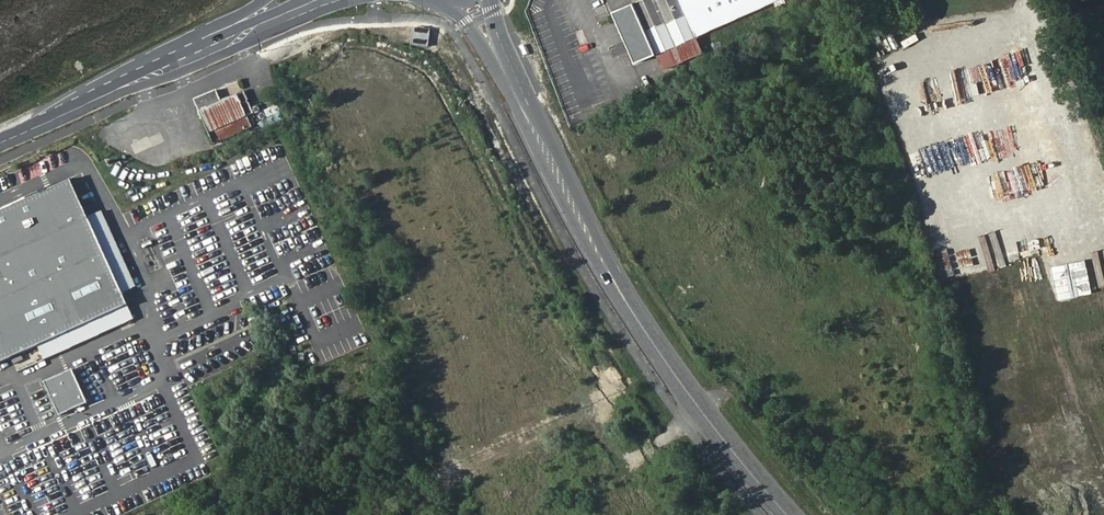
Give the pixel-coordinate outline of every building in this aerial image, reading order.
[(687,41),(669,0),(640,0),(631,4),(652,57),(687,41)] [(687,41),(698,36),(791,0),(669,0),(687,41)] [(574,31),(581,46),(589,42),(582,27),(574,31)] [(194,99),(214,144),(254,127),(244,105),(251,102),(246,92),(222,103),(216,90),(194,99)] [(0,212),(0,362),(128,305),(72,180),(0,212)] [(74,370),(46,383),(62,417),(89,404),(74,370)]
